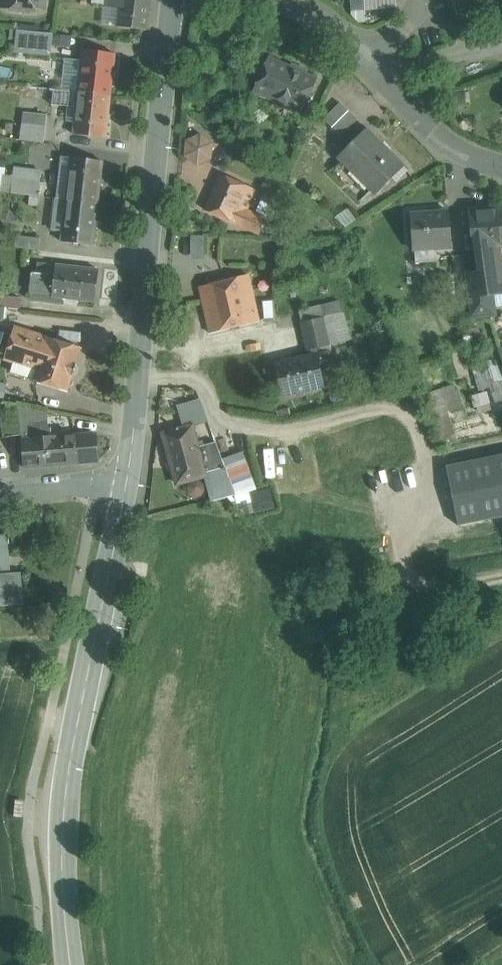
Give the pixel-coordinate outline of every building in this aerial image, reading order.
[(35,13),(36,8),(46,9),(47,0),(0,0),(0,8),(35,13)] [(105,7),(121,9),(118,27),(148,31),(151,0),(106,0),(105,7)] [(54,34),(18,31),(15,53),(51,56),(54,34)] [(116,54),(84,51),(79,93),(111,96),(116,54)] [(318,79),(270,57),(254,92),(302,113),(306,104),(318,79)] [(79,93),(54,90),(52,105),(77,108),(74,135),(106,138),(111,96),(79,93)] [(322,115),(329,125),(349,111),(342,101),(322,115)] [(18,138),(42,142),(47,114),(23,110),(18,138)] [(345,151),(367,129),(351,112),(329,134),(345,151)] [(345,151),(339,157),(376,195),(405,166),(367,129),(345,151)] [(212,144),(201,136),(188,142),(187,156),(198,164),(211,158),(212,144)] [(104,162),(72,158),(67,200),(99,204),(104,162)] [(42,173),(14,170),(12,194),(39,197),(42,173)] [(256,190),(222,175),(206,210),(241,225),(247,211),(256,190)] [(99,204),(67,200),(62,242),(94,246),(99,204)] [(471,210),(475,250),(476,250),(477,260),(482,263),(483,272),(487,272),(491,294),(492,294),(501,293),(501,256),(501,254),(501,248),(501,246),(499,209),(471,210)] [(272,222),(247,211),(241,225),(261,234),(262,231),(267,234),(272,222)] [(450,212),(411,214),(413,250),(437,248),(438,252),(453,251),(450,212)] [(41,239),(17,236),(15,247),(39,250),(41,239)] [(466,274),(465,255),(454,255),(456,279),(466,279),(466,274)] [(100,270),(57,265),(55,275),(53,295),(53,297),(96,302),(100,270)] [(466,274),(466,279),(472,317),(495,314),(492,294),(491,294),(487,272),(483,272),(466,274)] [(55,275),(32,273),(30,292),(53,295),(55,275)] [(249,275),(200,288),(210,333),(260,322),(249,275)] [(22,298),(2,296),(1,307),(21,309),(22,298)] [(337,303),(299,312),(302,324),(323,318),(326,331),(330,345),(347,341),(337,303)] [(323,318),(302,324),(305,336),(326,331),(323,318)] [(82,348),(48,338),(47,340),(18,330),(16,336),(9,357),(9,359),(16,361),(12,373),(35,380),(34,381),(68,392),(82,348)] [(326,331),(305,336),(310,357),(316,355),(315,348),(330,345),(326,331)] [(0,345),(0,354),(9,357),(16,336),(4,332),(0,345)] [(310,357),(276,365),(284,396),(325,386),(317,355),(316,355),(310,357)] [(480,390),(492,386),(501,383),(501,378),(499,369),(476,376),(480,390)] [(492,386),(496,402),(501,401),(501,383),(492,386)] [(442,390),(449,413),(462,409),(454,385),(442,390)] [(442,390),(426,395),(442,447),(458,442),(449,413),(442,390)] [(472,394),(474,405),(489,401),(487,390),(472,394)] [(0,402),(0,411),(4,438),(22,436),(22,430),(20,406),(0,402)] [(46,411),(20,406),(22,430),(48,428),(48,416),(46,415),(46,411)] [(192,426),(164,434),(178,484),(206,476),(206,473),(197,441),(192,426)] [(326,427),(249,446),(259,489),(336,470),(326,427)] [(48,428),(22,430),(22,436),(23,441),(40,439),(49,438),(48,428)] [(49,438),(40,439),(23,441),(24,467),(98,461),(96,434),(49,438)] [(217,442),(200,447),(198,441),(197,441),(206,473),(226,468),(217,442)] [(456,524),(501,516),(501,452),(445,462),(456,524)] [(0,535),(0,607),(25,604),(22,572),(11,573),(8,535),(0,535)] [(25,801),(16,800),(15,817),(23,818),(25,801)]
